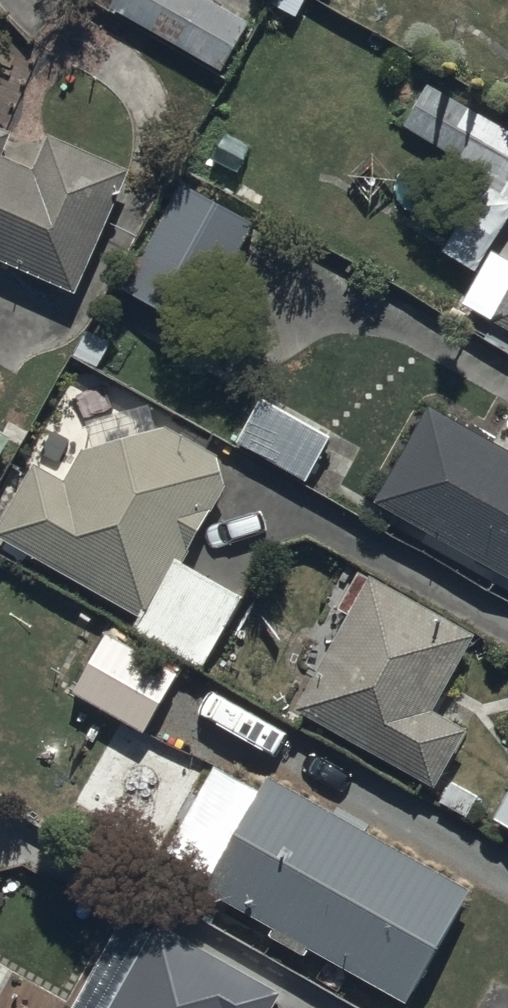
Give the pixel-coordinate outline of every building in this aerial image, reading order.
[(222,66),(253,15),(227,0),(110,0),(222,66)] [(432,70),(408,115),(507,170),(507,111),(432,70)] [(80,283),(134,160),(53,125),(39,156),(11,144),(20,122),(0,113),(0,248),(80,283)] [(256,227),(180,183),(119,290),(195,333),(256,227)] [(494,241),(465,296),(506,318),(496,337),(507,344),(507,248),(494,241)] [(261,390),(238,433),(308,471),(331,428),(261,390)] [(374,493),(471,544),(464,559),(493,575),(501,560),(507,564),(507,437),(426,394),(374,493)] [(14,426),(0,419),(0,452),(14,426)] [(0,518),(0,531),(144,608),(140,616),(209,653),(224,625),(245,636),(261,605),(243,596),(248,586),(188,554),(227,480),(223,449),(168,421),(132,425),(88,441),(70,472),(37,453),(0,518)] [(369,562),(291,693),(435,779),(470,720),(435,700),(478,627),(369,562)] [(110,617),(73,681),(149,725),(186,660),(110,617)] [(472,879),(268,766),(206,877),(273,914),(265,928),(305,950),(311,939),(409,993),(472,879)] [(496,812),(507,819),(507,790),(496,812)] [(284,982),(160,910),(103,1007),(269,1007),(284,982)]
